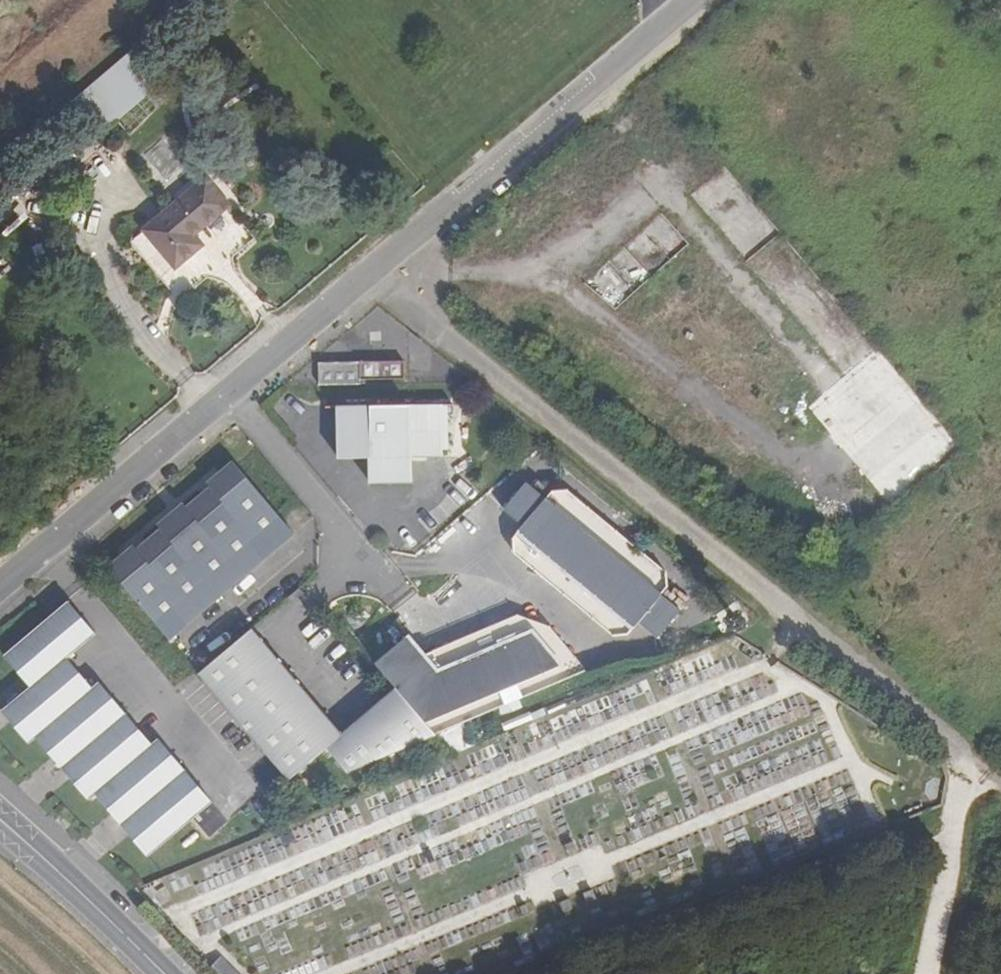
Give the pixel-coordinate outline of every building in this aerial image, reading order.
[(127,125),(152,109),(123,63),(66,98),(91,138),(123,119),(127,125)] [(203,244),(194,233),(226,206),(205,180),(145,229),(175,267),(203,244)] [(403,361),(360,362),(321,363),(322,385),(360,385),(360,380),(403,379),(403,361)] [(440,404),(338,405),(338,457),(370,457),(370,482),(410,483),(410,457),(441,457),(440,404)] [(127,552),(114,563),(173,636),(300,533),(240,460),(227,470),(230,474),(214,488),(217,492),(196,509),(193,505),(190,501),(176,512),(182,520),(146,549),(143,546),(130,556),(127,552)] [(230,474),(227,470),(211,484),(214,488),(230,474)] [(545,498),(525,482),(503,509),(522,526),(513,536),(524,545),(529,539),(636,627),(640,622),(659,638),(682,610),(662,594),(545,498)] [(214,488),(193,505),(196,509),(217,492),(214,488)] [(552,491),(545,498),(662,594),(668,586),(667,573),(566,489),(552,491)] [(179,516),(143,546),(146,549),(182,520),(179,516)] [(524,545),(513,536),(512,538),(513,552),(615,636),(629,635),(636,627),(529,539),(524,545)] [(140,542),(127,552),(130,556),(143,546),(140,542)] [(306,592),(303,588),(293,596),(296,600),(306,592)] [(99,633),(71,599),(6,653),(35,686),(5,711),(34,743),(40,738),(92,801),(99,795),(151,857),(214,802),(160,737),(153,743),(101,680),(95,686),(70,656),(99,633)] [(399,688),(427,723),(560,666),(533,632),(529,616),(521,615),(492,627),(501,648),(433,677),(425,656),(409,637),(378,662),(399,688)] [(560,666),(427,723),(437,735),(569,678),(587,672),(550,628),(529,616),(533,632),(560,666)] [(437,735),(398,688),(343,734),(255,627),(201,670),(289,780),(329,748),(347,772),(437,735)] [(501,648),(492,627),(425,656),(433,677),(501,648)] [(218,973),(238,973),(221,957),(211,967),(218,973)]
